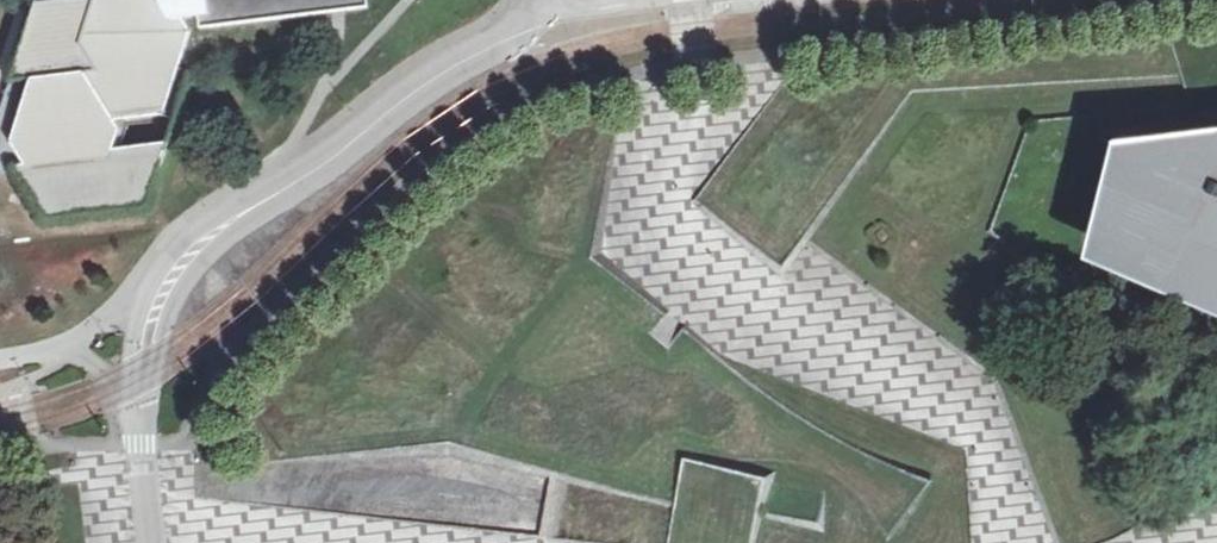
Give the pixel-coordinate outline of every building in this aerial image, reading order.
[(12,169),(42,221),(44,222),(46,222),(146,210),(148,209),(165,154),(190,72),(179,69),(191,33),(191,31),(184,19),(173,0),(68,0),(38,4),(38,2),(35,2),(10,82),(11,83),(0,117),(0,119),(12,169)] [(199,18),(200,30),(330,14),(341,12),(348,11),(368,9),(367,0),(173,0),(184,19),(199,18)] [(12,169),(0,119),(0,170),(12,169)] [(1104,252),(1143,156),(1216,147),(1216,128),(1110,142),(1082,254),(1216,314),(1216,301),(1104,252)] [(1143,156),(1104,252),(1216,301),(1216,147),(1143,156)]
